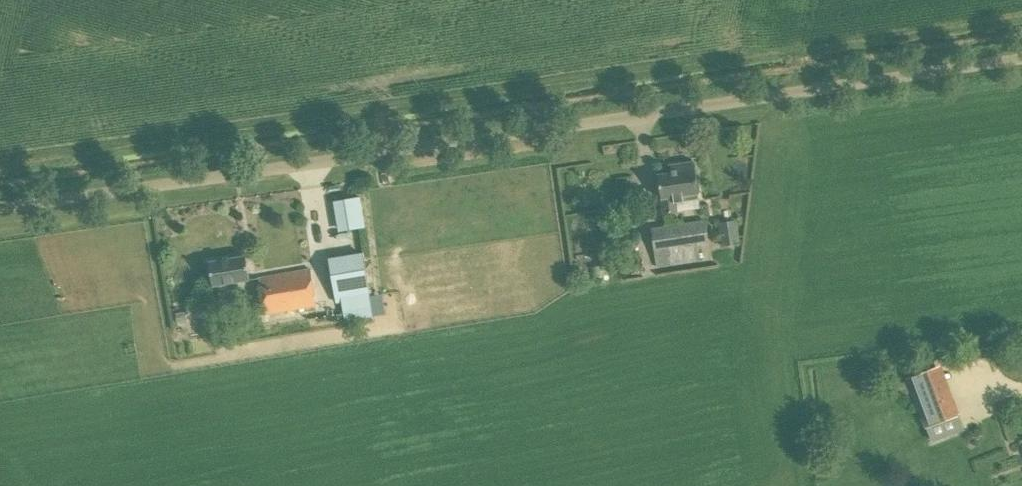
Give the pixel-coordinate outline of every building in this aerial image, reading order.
[(664,214),(677,212),(676,203),(699,200),(694,162),(677,164),(678,172),(658,175),(664,214)] [(345,231),(365,228),(360,196),(340,199),(345,231)] [(656,267),(700,260),(698,245),(709,244),(705,220),(651,228),(656,267)] [(737,222),(719,225),(723,248),(740,245),(737,222)] [(623,238),(624,259),(641,258),(640,237),(623,238)] [(329,257),(335,302),(370,297),(364,252),(329,257)] [(229,306),(228,298),(230,298),(227,285),(250,281),(246,255),(208,261),(213,288),(210,288),(212,301),(215,300),(216,309),(229,306)] [(266,315),(317,306),(310,267),(259,277),(266,315)] [(932,420),(964,410),(947,360),(915,370),(932,420)] [(898,397),(910,393),(905,381),(894,385),(898,397)] [(964,430),(959,415),(926,427),(932,442),(964,430)]
